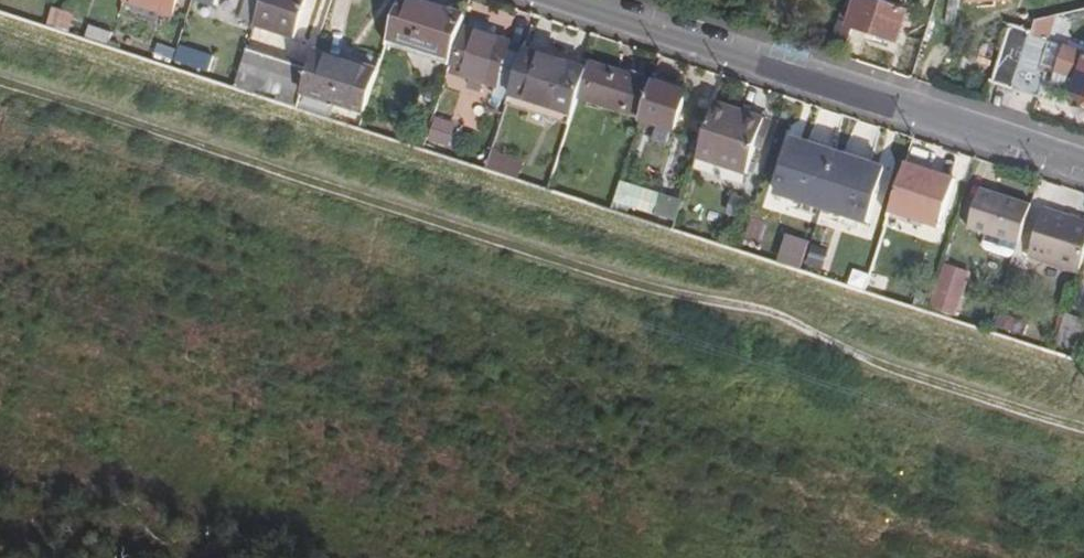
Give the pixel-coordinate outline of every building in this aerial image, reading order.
[(172,15),(177,0),(128,0),(172,15)] [(191,1),(215,9),(218,0),(191,0),(191,1)] [(239,20),(253,25),(261,0),(245,0),(239,20)] [(253,27),(292,41),(304,0),(261,0),(253,25),(253,27)] [(383,47),(448,67),(464,18),(407,0),(397,0),(383,47)] [(895,42),(905,12),(869,0),(858,0),(849,26),(895,42)] [(48,23),(60,27),(62,20),(50,15),(48,23)] [(1040,42),(1050,18),(1035,21),(1033,28),(1013,91),(1040,99),(1048,75),(1041,73),(1043,67),(1077,78),(1071,97),(1083,102),(1083,57),(1040,42)] [(1011,21),(991,83),(1013,91),(1033,28),(1011,21)] [(510,92),(523,50),(467,32),(452,74),(469,79),(482,83),(510,92)] [(572,117),(578,99),(590,64),(526,42),(523,50),(510,92),(508,95),(572,117)] [(175,64),(211,75),(216,59),(180,46),(175,64)] [(307,72),(245,51),(235,83),(297,103),(303,87),(307,72)] [(375,73),(314,52),(307,72),(303,87),(357,105),(359,98),(366,101),(375,73)] [(590,64),(578,99),(640,120),(652,85),(590,64)] [(381,76),(375,73),(366,101),(372,102),(381,76)] [(482,83),(469,79),(467,87),(479,91),(482,83)] [(686,97),(652,85),(640,120),(640,122),(674,134),(686,97)] [(441,87),(426,136),(444,142),(460,93),(441,87)] [(715,104),(697,160),(736,173),(746,176),(756,146),(764,121),(715,104)] [(772,124),(764,121),(756,146),(763,149),(772,124)] [(793,137),(776,189),(870,220),(887,168),(793,137)] [(555,169),(491,148),(486,164),(550,184),(555,169)] [(904,165),(889,212),(938,228),(953,181),(904,165)] [(663,191),(621,178),(612,205),(654,218),(663,191)] [(1016,245),(1029,206),(980,189),(967,229),(985,235),(981,246),(983,252),(1007,260),(1012,258),(1016,245)] [(676,225),(684,198),(663,191),(654,218),(676,225)] [(1076,274),(1083,249),(1083,223),(1042,210),(1027,258),(1076,274)] [(780,262),(804,268),(811,240),(787,234),(780,262)] [(811,246),(808,266),(824,268),(827,248),(811,246)] [(947,262),(930,306),(957,316),(974,272),(947,262)] [(1053,347),(1080,356),(1083,344),(1083,321),(1063,314),(1053,347)]
